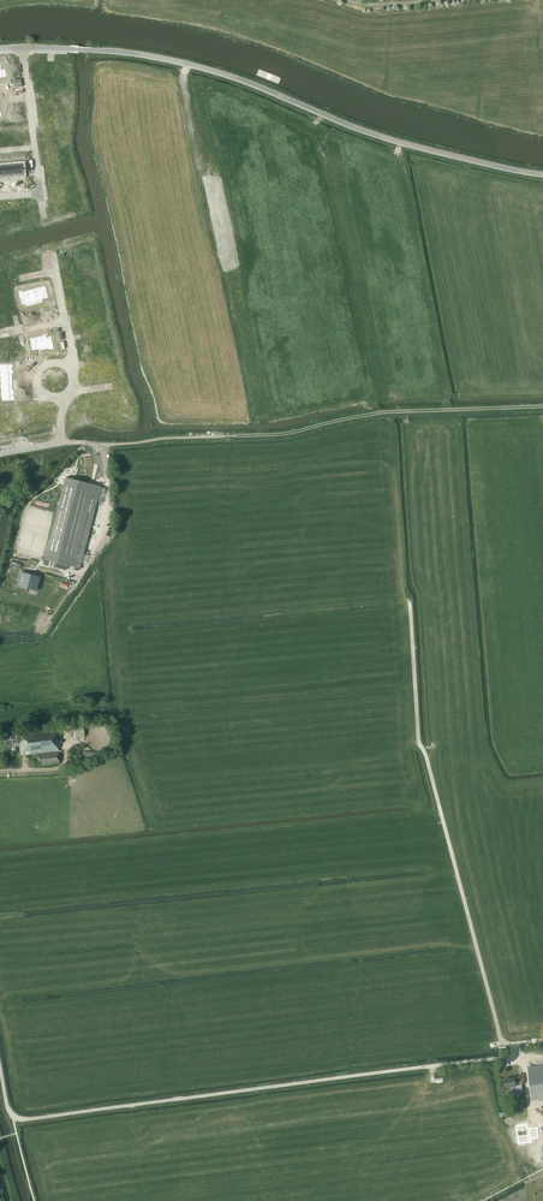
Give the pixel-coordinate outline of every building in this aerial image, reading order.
[(43,67),(33,68),(35,82),(45,80),(51,79),(50,71),(45,72),(46,72),(44,72),(43,67)] [(60,101),(55,102),(56,111),(68,110),(67,100),(66,100),(65,97),(60,98),(60,101)] [(56,124),(54,124),(55,133),(69,131),(68,122),(64,123),(64,118),(55,119),(56,124)] [(71,175),(53,177),(54,188),(73,185),(71,175)] [(15,216),(10,217),(11,227),(21,226),(24,226),(23,224),(24,224),(24,218),(23,218),(22,209),(14,209),(15,216)] [(94,250),(80,253),(82,263),(96,261),(94,250)] [(37,254),(29,256),(31,268),(36,267),(37,270),(40,270),(39,266),(40,266),(39,263),(39,259),(38,259),(37,254)] [(0,263),(0,268),(0,270),(2,278),(6,277),(6,280),(12,278),(11,276),(14,275),(13,270),(11,270),(10,266),(9,266),(8,261),(0,263)] [(98,272),(88,275),(91,289),(102,287),(98,272)] [(40,290),(31,292),(35,304),(43,302),(42,299),(48,297),(45,286),(39,287),(40,290)] [(22,290),(18,292),(22,305),(26,304),(26,306),(35,304),(31,292),(31,290),(22,292),(22,290)] [(14,299),(0,303),(0,306),(2,313),(17,309),(14,299)] [(108,315),(95,318),(97,327),(110,324),(108,315)] [(112,328),(97,330),(98,338),(113,336),(112,328)] [(47,335),(38,337),(41,348),(41,350),(49,348),(50,350),(54,349),(52,337),(47,338),(47,335)] [(38,337),(30,338),(32,350),(41,348),(38,337)] [(101,341),(97,341),(98,345),(101,344),(102,352),(106,351),(106,352),(112,351),(112,350),(116,350),(114,340),(101,342),(101,341)] [(106,363),(95,364),(96,369),(104,368),(105,370),(105,375),(110,374),(111,376),(116,375),(116,373),(120,373),(119,363),(106,365),(106,363)] [(127,395),(119,398),(125,413),(132,410),(132,408),(136,406),(133,399),(129,400),(127,395)] [(114,406),(109,408),(112,416),(117,414),(118,415),(124,412),(124,413),(125,413),(119,398),(119,399),(112,402),(114,406)] [(78,407),(77,415),(82,415),(82,417),(90,418),(91,402),(83,402),(83,407),(78,407)] [(91,402),(90,418),(91,418),(91,417),(97,418),(97,417),(103,417),(103,409),(99,408),(99,403),(92,403),(91,402)] [(36,413),(37,429),(45,428),(44,419),(48,419),(48,407),(43,407),(43,413),(36,413)] [(29,408),(24,408),(24,420),(28,420),(29,429),(36,428),(36,429),(37,429),(36,413),(35,413),(35,414),(29,414),(29,408)] [(1,419),(1,433),(11,432),(11,427),(17,427),(17,419),(10,419),(1,419)] [(101,487),(66,478),(45,559),(80,568),(101,487)] [(21,572),(18,586),(27,588),(29,580),(31,574),(21,572)] [(29,580),(27,588),(37,591),(40,577),(31,574),(29,580)] [(85,737),(83,724),(74,725),(76,738),(85,737)] [(60,763),(56,728),(22,732),(23,735),(17,735),(4,736),(5,745),(19,743),(20,755),(37,753),(38,765),(60,763)] [(528,1070),(532,1099),(542,1098),(542,1068),(528,1070)] [(523,1094),(521,1082),(524,1082),(523,1073),(520,1074),(520,1076),(504,1079),(505,1087),(516,1085),(518,1095),(523,1094)]
